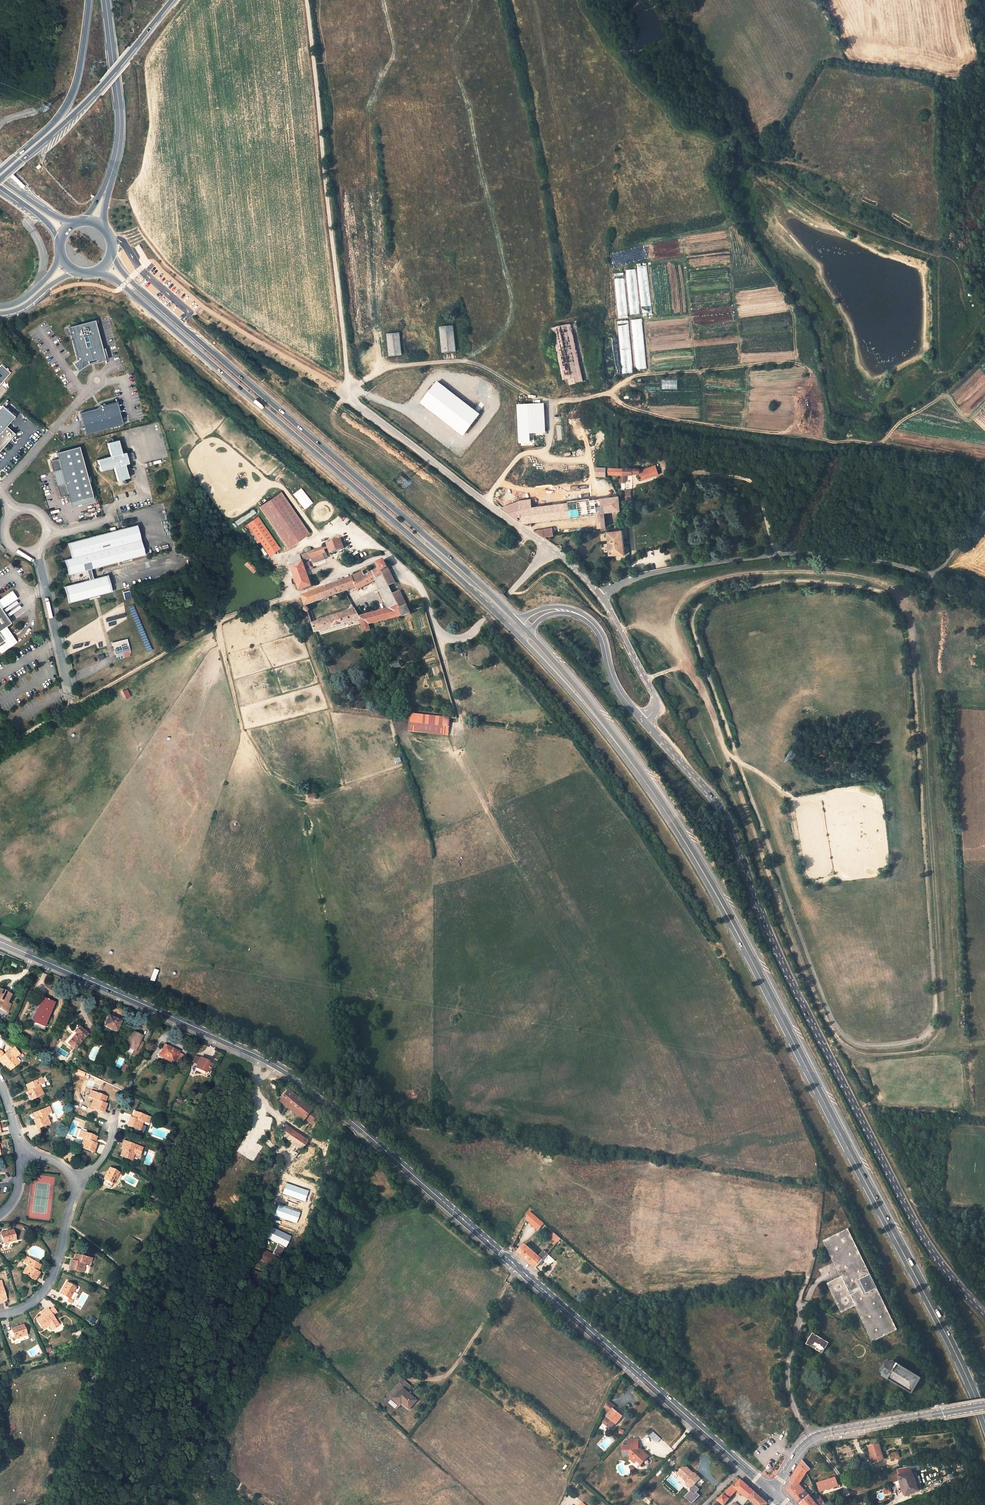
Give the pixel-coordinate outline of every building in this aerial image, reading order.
[(638,265),(641,313),(651,312),(647,265),(638,265)] [(636,269),(626,269),(629,314),(639,314),(636,269)] [(617,315),(627,315),(624,272),(614,273),(617,315)] [(101,355),(90,317),(64,324),(70,346),(69,360),(74,367),(84,360),(83,359),(91,356),(92,358),(101,355)] [(642,330),(641,318),(631,318),(632,331),(642,330)] [(627,320),(617,321),(622,373),(632,372),(627,320)] [(574,323),(555,327),(564,378),(569,377),(570,384),(584,381),(574,323)] [(453,325),(440,326),(442,352),(456,350),(453,325)] [(400,332),(387,333),(389,355),(402,354),(400,332)] [(616,351),(615,333),(606,333),(607,352),(616,351)] [(1,382),(10,373),(0,364),(0,381),(1,382)] [(121,421),(115,399),(100,404),(99,401),(93,405),(78,410),(84,431),(121,421)] [(519,401),(521,441),(535,440),(534,431),(548,430),(547,400),(519,401)] [(0,407),(0,453),(17,435),(8,427),(17,418),(2,405),(0,407)] [(109,465),(113,479),(123,476),(120,462),(124,461),(121,450),(117,451),(113,438),(102,441),(106,454),(93,458),(96,469),(109,465)] [(90,494),(76,444),(53,450),(55,456),(47,458),(50,469),(52,468),(56,483),(54,484),(57,494),(65,492),(67,500),(90,494)] [(130,459),(127,448),(121,450),(124,461),(130,459)] [(610,468),(596,467),(596,476),(606,476),(606,474),(610,474),(610,468)] [(641,474),(641,468),(618,468),(610,468),(610,474),(621,474),(621,482),(626,482),(626,474),(640,474),(642,480),(658,473),(656,468),(641,474)] [(302,509),(311,503),(301,487),(291,493),(302,509)] [(280,491),(258,506),(286,548),(308,533),(280,491)] [(619,497),(533,507),(532,499),(519,500),(502,508),(518,521),(522,518),(523,523),(531,522),(597,514),(599,528),(607,526),(606,512),(621,511),(619,497)] [(236,525),(255,513),(253,509),(234,521),(236,525)] [(259,518),(248,525),(270,558),(281,551),(259,518)] [(133,528),(124,530),(131,560),(140,557),(133,528)] [(554,536),(553,528),(535,531),(544,537),(554,536)] [(124,530),(65,544),(69,559),(62,561),(65,576),(82,572),(85,582),(61,588),(65,604),(87,599),(95,597),(106,594),(101,578),(89,581),(86,571),(131,560),(124,530)] [(622,530),(608,532),(610,555),(616,555),(617,560),(625,560),(622,530)] [(341,540),(301,554),(304,560),(310,558),(312,562),(325,557),(323,553),(329,550),(331,552),(343,548),(341,540)] [(288,559),(291,566),(302,562),(300,555),(288,559)] [(248,560),(241,567),(250,576),(257,568),(248,560)] [(364,575),(362,571),(354,575),(302,595),(306,606),(344,591),(356,587),(357,590),(375,582),(388,608),(359,616),(354,608),(313,624),(316,633),(361,619),(365,632),(371,631),(369,624),(403,614),(404,617),(411,614),(409,611),(407,607),(401,610),(393,593),(389,586),(381,569),(387,567),(384,560),(377,563),(379,566),(377,566),(377,568),(364,575)] [(302,562),(291,566),(300,590),(312,586),(302,562)] [(665,562),(639,567),(640,573),(667,568),(665,562)] [(395,582),(387,567),(381,569),(389,586),(395,582)] [(399,590),(393,593),(401,610),(407,607),(399,590)] [(125,593),(119,595),(121,602),(127,601),(125,593)] [(6,628),(11,624),(0,608),(0,632),(6,628)] [(3,642),(5,644),(0,647),(0,653),(1,654),(17,644),(6,628),(0,632),(0,637),(3,642)] [(115,659),(130,656),(126,639),(111,642),(115,659)] [(400,661),(391,663),(393,670),(402,667),(401,665),(403,664),(403,662),(401,662),(400,661)] [(407,731),(448,735),(450,717),(409,713),(407,731)] [(153,981),(157,969),(153,968),(149,979),(153,981)] [(7,1012),(11,1005),(8,1003),(12,995),(0,989),(0,1008),(7,1012)] [(54,1003),(43,998),(33,1021),(44,1026),(54,1003)] [(120,1021),(108,1016),(104,1026),(114,1030),(116,1024),(118,1025),(120,1021)] [(74,1048),(87,1034),(79,1027),(77,1030),(74,1028),(70,1032),(72,1034),(63,1043),(69,1048),(72,1046),(74,1048)] [(135,1051),(142,1036),(133,1032),(128,1041),(129,1041),(126,1047),(135,1051)] [(178,1052),(165,1046),(160,1056),(173,1062),(178,1052)] [(2,1063),(4,1061),(5,1063),(4,1064),(5,1065),(9,1071),(19,1063),(16,1058),(15,1056),(19,1053),(15,1047),(5,1055),(2,1051),(0,1050),(0,1060),(2,1063)] [(200,1058),(196,1068),(207,1073),(208,1073),(211,1065),(205,1062),(206,1061),(200,1058)] [(42,1077),(26,1085),(28,1089),(30,1088),(31,1090),(29,1091),(27,1091),(31,1100),(43,1094),(40,1086),(44,1084),(42,1077)] [(323,1116),(290,1089),(282,1099),(307,1119),(311,1114),(316,1118),(316,1120),(312,1120),(311,1122),(315,1125),(323,1116)] [(94,1099),(90,1107),(103,1112),(107,1104),(105,1103),(103,1102),(104,1100),(105,1101),(107,1097),(95,1093),(92,1091),(91,1091),(88,1097),(94,1099)] [(34,1120),(37,1129),(50,1123),(47,1115),(52,1113),(49,1107),(34,1113),(35,1117),(37,1117),(37,1118),(34,1120)] [(130,1117),(126,1125),(140,1130),(143,1122),(147,1124),(150,1117),(134,1111),(133,1116),(135,1116),(134,1118),(132,1117),(130,1117)] [(311,1114),(307,1119),(311,1122),(312,1120),(316,1120),(316,1118),(311,1114)] [(307,1140),(284,1123),(285,1139),(291,1143),(301,1150),(307,1140)] [(97,1137),(80,1131),(78,1137),(84,1139),(80,1147),(93,1152),(97,1143),(94,1143),(93,1142),(94,1140),(95,1141),(97,1137)] [(142,1147),(124,1141),(123,1145),(124,1146),(124,1148),(123,1148),(123,1149),(120,1156),(132,1160),(134,1154),(135,1152),(140,1154),(142,1147)] [(296,1157),(301,1150),(291,1143),(286,1150),(296,1157)] [(119,1173),(109,1168),(103,1179),(105,1179),(103,1183),(110,1186),(112,1183),(113,1184),(119,1173)] [(308,1191),(286,1183),(283,1194),(304,1201),(308,1191)] [(299,1213),(278,1205),(274,1215),(295,1223),(299,1213)] [(529,1211),(526,1218),(539,1229),(544,1223),(529,1211)] [(1,1233),(1,1234),(0,1234),(0,1243),(3,1242),(4,1243),(16,1240),(13,1230),(1,1233)] [(555,1240),(552,1242),(555,1245),(561,1238),(554,1232),(551,1236),(555,1240)] [(823,1246),(842,1281),(828,1288),(843,1315),(856,1308),(875,1343),(897,1331),(846,1234),(823,1246)] [(525,1243),(518,1250),(536,1266),(543,1259),(550,1264),(555,1258),(548,1253),(544,1249),(539,1255),(525,1243)] [(72,1260),(69,1269),(83,1272),(85,1264),(90,1265),(91,1258),(75,1254),(74,1258),(76,1259),(75,1261),(74,1260),(72,1260)] [(40,1266),(26,1257),(23,1263),(27,1265),(23,1273),(34,1280),(39,1272),(38,1271),(36,1270),(37,1268),(39,1269),(40,1266)] [(76,1287),(66,1282),(60,1293),(61,1294),(59,1297),(66,1301),(68,1298),(70,1299),(76,1287)] [(59,1325),(48,1309),(44,1312),(45,1314),(44,1315),(43,1314),(42,1315),(36,1319),(43,1329),(49,1325),(50,1324),(53,1329),(59,1325)] [(23,1325),(11,1328),(12,1330),(8,1331),(11,1338),(14,1338),(15,1339),(27,1335),(23,1325)] [(828,1342),(813,1333),(812,1336),(810,1335),(807,1340),(809,1341),(808,1343),(823,1352),(828,1342)] [(912,1392),(921,1376),(895,1362),(894,1361),(893,1360),(891,1361),(890,1362),(884,1372),(883,1374),(884,1375),(885,1376),(912,1392)] [(417,1400),(407,1391),(411,1387),(403,1379),(385,1399),(397,1409),(403,1402),(409,1409),(417,1400)] [(882,1398),(874,1401),(877,1409),(873,1411),(875,1415),(887,1411),(886,1408),(882,1398)] [(616,1423),(622,1416),(613,1409),(615,1406),(607,1400),(603,1408),(609,1413),(607,1416),(608,1417),(604,1422),(610,1427),(614,1422),(616,1423)] [(648,1436),(656,1443),(661,1438),(652,1431),(648,1436)] [(623,1444),(624,1452),(631,1453),(631,1456),(636,1461),(638,1458),(642,1462),(646,1458),(644,1457),(648,1453),(644,1449),(638,1449),(638,1438),(628,1438),(628,1443),(623,1444)] [(878,1442),(867,1446),(870,1455),(872,1454),(874,1461),(883,1458),(878,1442)] [(897,1451),(889,1453),(890,1460),(899,1458),(897,1451)] [(811,1468),(802,1459),(790,1481),(792,1482),(786,1488),(802,1504),(818,1504),(799,1483),(806,1472),(811,1468)] [(693,1473),(685,1465),(678,1473),(687,1482),(686,1483),(690,1487),(690,1490),(685,1496),(692,1503),(700,1495),(697,1492),(700,1489),(694,1484),(700,1478),(694,1472),(693,1473)] [(899,1475),(911,1471),(910,1467),(897,1469),(898,1473),(899,1475)] [(903,1485),(906,1495),(918,1491),(911,1471),(899,1475),(901,1480),(894,1483),(895,1484),(897,1484),(898,1487),(903,1485)] [(891,1475),(894,1483),(901,1480),(899,1475),(898,1473),(891,1475)] [(828,1479),(818,1482),(820,1491),(841,1484),(839,1479),(837,1480),(836,1477),(830,1479),(829,1477),(827,1477),(828,1479)] [(740,1478),(734,1485),(733,1484),(718,1499),(725,1504),(731,1499),(730,1498),(737,1490),(741,1493),(748,1485),(740,1478)] [(755,1491),(748,1485),(741,1493),(748,1499),(749,1498),(755,1491)] [(755,1491),(749,1498),(757,1504),(765,1504),(768,1502),(755,1491)]
